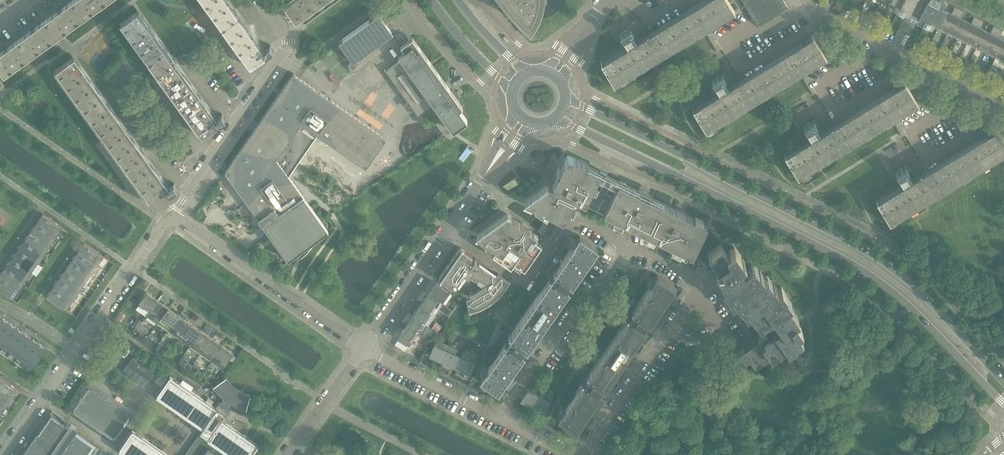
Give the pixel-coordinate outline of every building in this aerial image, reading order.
[(74,0),(73,0),(46,19),(59,36),(85,16),(74,0)] [(85,16),(108,0),(74,0),(85,16)] [(252,68),(260,61),(259,61),(259,60),(267,55),(274,50),(270,45),(263,50),(227,0),(202,0),(250,67),(251,66),(252,67),(251,68),(252,68)] [(288,2),(284,5),(296,22),(326,0),(291,0),(288,2)] [(507,2),(511,8),(515,11),(515,12),(517,13),(521,18),(529,26),(531,23),(533,20),(534,18),(536,14),(538,10),(539,8),(540,5),(541,2),(541,0),(505,0),(507,2)] [(601,62),(614,84),(615,84),(646,65),(704,30),(735,11),(731,5),(730,3),(728,0),(704,0),(681,14),(649,33),(644,36),(643,37),(641,38),(638,40),(637,39),(638,38),(635,32),(633,33),(630,28),(626,30),(620,34),(622,37),(627,46),(602,62),(601,62)] [(744,5),(743,5),(744,5),(747,10),(748,11),(747,12),(748,12),(752,18),(751,19),(752,19),(753,19),(757,26),(757,25),(787,7),(788,7),(783,0),(741,0),(744,5)] [(893,7),(892,8),(912,19),(931,28),(932,27),(941,8),(945,1),(943,0),(896,0),(893,7)] [(951,13),(941,8),(932,27),(947,34),(959,9),(955,6),(951,13)] [(964,11),(959,9),(947,34),(956,39),(965,20),(960,18),(964,11)] [(203,137),(204,137),(212,130),(211,129),(226,119),(222,114),(217,117),(217,118),(215,119),(138,11),(121,23),(202,136),(203,135),(204,136),(203,137)] [(336,48),(347,63),(348,65),(354,72),(391,45),(402,60),(387,71),(418,115),(434,103),(452,129),(453,131),(467,121),(459,110),(463,106),(412,36),(408,39),(408,40),(407,40),(406,41),(401,44),(386,23),(390,19),(393,18),(392,16),(391,16),(384,21),(379,13),(339,42),(341,45),(337,47),(336,48)] [(956,39),(966,43),(979,18),(974,16),(970,23),(965,20),(956,39)] [(966,43),(976,48),(985,30),(980,28),(983,21),(979,18),(966,43)] [(19,38),(32,55),(59,36),(46,19),(19,38)] [(985,30),(976,48),(985,53),(998,28),(993,26),(990,33),(985,30)] [(998,28),(985,53),(995,58),(1003,40),(999,37),(1003,30),(998,28)] [(693,108),(692,109),(706,130),(738,111),(800,73),(814,64),(826,57),(813,36),(813,35),(812,36),(806,40),(804,39),(803,42),(741,79),(733,84),(730,86),(729,85),(730,84),(726,78),(725,79),(721,74),(711,80),(712,81),(719,92),(720,92),(719,93),(694,108),(693,108)] [(3,73),(5,75),(32,55),(19,38),(0,52),(0,68),(3,73)] [(995,58),(1003,63),(1003,40),(995,58)] [(155,206),(156,206),(164,199),(163,198),(178,188),(174,183),(169,187),(167,188),(73,58),(56,70),(154,205),(155,204),(156,206),(155,206)] [(238,153),(225,172),(243,196),(246,202),(249,205),(271,236),(278,245),(285,255),(288,260),(304,249),(312,243),(329,231),(325,226),(310,206),(304,197),(289,176),(316,137),(318,135),(319,136),(366,169),(387,139),(330,99),(319,92),(294,74),(266,114),(253,133),(238,153)] [(785,154),(784,155),(798,176),(830,157),(890,120),(892,119),(918,103),(915,98),(915,97),(905,82),(905,81),(904,82),(898,86),(895,85),(895,88),(835,124),(825,130),(821,132),(821,131),(822,130),(818,124),(817,125),(813,120),(803,126),(804,127),(811,139),(785,154)] [(876,201),(889,222),(890,222),(922,203),(924,201),(1003,153),(1003,140),(997,128),(997,127),(995,128),(996,128),(989,132),(987,131),(987,134),(927,170),(916,176),(913,178),(913,177),(914,176),(910,170),(908,171),(905,166),(895,172),(896,174),(903,184),(877,200),(876,201)] [(458,159),(464,163),(473,148),(472,148),(471,150),(467,147),(469,146),(468,145),(458,159)] [(525,201),(541,212),(546,216),(548,212),(550,213),(563,219),(569,211),(574,204),(578,199),(614,216),(624,221),(641,229),(655,236),(678,247),(687,252),(692,254),(707,224),(703,222),(697,219),(694,217),(687,214),(675,208),(673,207),(671,206),(655,198),(653,197),(650,196),(638,190),(625,184),(619,181),(609,176),(606,175),(600,172),(587,166),(588,164),(574,157),(568,154),(566,157),(564,158),(562,161),(556,174),(555,173),(550,183),(549,183),(548,184),(525,201)] [(503,187),(506,192),(520,182),(518,183),(515,179),(517,178),(517,177),(503,187)] [(37,223),(57,237),(63,228),(43,214),(37,223)] [(507,214),(477,235),(487,242),(495,248),(493,250),(493,251),(492,252),(511,265),(512,264),(512,263),(514,261),(514,260),(522,266),(525,267),(524,267),(525,267),(527,263),(528,263),(528,262),(531,258),(534,253),(534,254),(535,253),(534,253),(537,249),(538,249),(537,248),(540,244),(541,245),(541,244),(535,240),(531,237),(531,236),(534,232),(528,228),(521,223),(507,214)] [(541,229),(548,234),(554,224),(547,220),(541,229)] [(57,237),(37,223),(31,232),(51,246),(57,237)] [(31,232),(24,241),(44,255),(51,246),(31,232)] [(484,373),(481,378),(489,383),(489,384),(490,384),(494,387),(496,388),(495,388),(496,388),(497,389),(502,383),(503,382),(502,382),(505,377),(506,378),(506,377),(508,373),(510,374),(510,373),(509,372),(512,368),(512,369),(513,368),(512,368),(515,363),(516,364),(516,363),(519,358),(520,358),(519,357),(522,353),(524,354),(528,349),(528,348),(526,347),(529,343),(530,344),(530,343),(533,338),(534,338),(533,337),(537,333),(537,332),(539,328),(540,329),(541,328),(540,327),(542,324),(543,324),(543,323),(546,319),(547,319),(548,318),(547,317),(550,313),(551,313),(551,312),(553,308),(554,309),(555,309),(554,308),(556,304),(557,304),(557,303),(560,298),(561,299),(561,298),(564,293),(565,292),(564,292),(567,288),(569,289),(573,283),(571,282),(574,278),(575,279),(575,278),(578,273),(578,274),(579,273),(578,272),(581,268),(582,267),(584,263),(586,264),(586,263),(585,262),(588,259),(589,258),(588,258),(591,254),(592,253),(596,247),(597,248),(598,248),(580,235),(577,240),(574,243),(573,246),(558,267),(553,263),(550,268),(552,270),(555,272),(551,277),(550,276),(549,278),(550,279),(541,292),(534,301),(513,332),(511,334),(510,334),(509,335),(510,336),(506,342),(501,338),(498,343),(503,346),(499,352),(488,367),(488,368),(487,370),(486,370),(485,372),(484,373)] [(726,284),(731,292),(728,294),(733,301),(736,299),(740,305),(743,303),(754,317),(757,315),(768,330),(739,351),(745,360),(750,357),(753,362),(761,356),(764,359),(778,349),(780,352),(786,348),(789,351),(796,346),(793,343),(801,337),(798,332),(803,329),(791,313),(794,311),(784,296),(787,293),(782,286),(779,288),(774,282),(771,285),(761,271),(757,273),(752,265),(745,270),(741,264),(746,261),(729,238),(711,251),(707,253),(715,263),(712,265),(715,270),(712,272),(717,280),(722,287),(726,284)] [(18,249),(38,263),(44,255),(24,241),(18,249)] [(78,252),(98,266),(104,256),(84,243),(78,252)] [(460,247),(439,278),(440,278),(452,287),(453,285),(455,282),(457,283),(457,284),(459,285),(466,275),(483,287),(482,288),(480,290),(478,291),(475,292),(473,293),(470,295),(470,297),(467,299),(466,299),(469,312),(470,314),(471,314),(480,311),(481,310),(490,306),(490,305),(498,299),(499,298),(505,291),(506,290),(511,282),(498,273),(496,276),(482,267),(483,265),(474,259),(473,260),(471,259),(473,256),(460,247)] [(12,258),(32,272),(38,263),(18,249),(12,258)] [(72,261),(92,275),(98,266),(78,252),(72,261)] [(6,267),(26,281),(32,272),(12,258),(6,267)] [(66,270),(86,283),(92,275),(72,261),(66,270)] [(0,275),(0,276),(20,290),(26,281),(6,267),(0,275)] [(86,283),(66,270),(59,278),(79,292),(86,283)] [(559,417),(567,422),(567,423),(570,425),(574,427),(573,427),(574,428),(575,428),(579,422),(580,422),(580,421),(583,417),(584,417),(584,416),(586,412),(587,413),(588,412),(587,411),(589,407),(590,408),(590,407),(593,402),(593,403),(594,402),(597,397),(597,398),(598,397),(597,396),(600,392),(601,394),(606,388),(604,386),(607,382),(607,383),(608,382),(607,382),(611,377),(611,378),(612,377),(611,377),(614,372),(615,372),(615,371),(617,367),(618,368),(619,368),(618,367),(620,363),(621,363),(621,362),(624,358),(625,358),(626,357),(625,357),(628,352),(629,352),(628,351),(631,347),(632,348),(633,348),(631,347),(634,343),(635,343),(635,342),(638,338),(639,338),(639,337),(642,333),(643,332),(642,332),(645,328),(646,329),(651,323),(649,322),(652,318),(653,317),(652,317),(655,313),(656,313),(656,312),(659,308),(660,308),(660,307),(662,303),(664,304),(664,303),(663,302),(665,298),(666,299),(666,298),(669,293),(670,293),(670,292),(674,286),(675,288),(676,287),(658,274),(636,306),(631,302),(628,307),(633,311),(629,316),(628,315),(627,317),(628,318),(591,370),(586,367),(583,372),(588,375),(584,381),(583,380),(582,382),(583,382),(559,417)] [(0,276),(0,290),(13,299),(20,290),(0,276)] [(79,292),(59,278),(53,287),(73,301),(79,292)] [(428,293),(440,302),(444,305),(452,293),(457,297),(458,294),(439,280),(437,283),(436,282),(428,293)] [(73,301),(53,287),(47,296),(67,310),(73,301)] [(138,304),(149,311),(157,300),(147,292),(138,304)] [(433,312),(440,302),(428,293),(421,304),(433,312)] [(168,307),(157,300),(149,311),(160,319),(168,307)] [(421,304),(413,315),(425,324),(428,326),(435,315),(432,313),(433,312),(421,304)] [(168,307),(160,319),(170,326),(179,315),(168,307)] [(179,315),(170,326),(181,334),(190,322),(179,315)] [(413,315),(405,326),(417,334),(421,336),(428,326),(425,324),(413,315)] [(10,323),(2,318),(0,321),(0,336),(10,323)] [(133,324),(138,328),(143,322),(137,318),(133,324)] [(181,334),(192,342),(200,330),(190,322),(181,334)] [(0,336),(0,345),(3,348),(17,328),(10,323),(0,336)] [(417,334),(405,326),(398,337),(410,345),(417,334)] [(3,348),(11,353),(24,333),(17,328),(3,348)] [(200,330),(192,342),(203,349),(211,338),(200,330)] [(11,353),(18,358),(32,338),(24,333),(11,353)] [(137,338),(144,343),(147,338),(140,333),(137,338)] [(423,344),(429,347),(434,336),(429,333),(423,344)] [(18,358),(26,363),(39,344),(32,338),(18,358)] [(147,338),(144,343),(152,347),(155,343),(147,338)] [(222,345),(211,338),(203,349),(214,357),(222,345)] [(430,354),(444,361),(448,351),(443,349),(444,347),(443,347),(444,344),(437,340),(430,354)] [(39,344),(26,363),(33,369),(47,349),(39,344)] [(222,345),(214,357),(225,365),(234,353),(222,345)] [(444,361),(457,367),(461,357),(456,355),(456,354),(456,353),(458,350),(450,346),(448,351),(444,361)] [(464,352),(461,357),(457,367),(470,373),(475,363),(469,360),(471,355),(464,352)] [(127,365),(153,383),(160,372),(135,354),(127,365)] [(182,358),(177,366),(187,373),(193,365),(182,358)] [(198,370),(193,377),(198,381),(203,373),(198,370)] [(232,403),(235,405),(239,407),(243,408),(247,409),(251,396),(248,395),(244,393),(240,392),(237,389),(234,387),(231,385),(228,382),(225,378),(214,386),(216,389),(219,393),(222,396),(225,398),(221,404),(220,403),(216,407),(217,408),(212,405),(170,377),(171,376),(170,376),(160,390),(157,394),(158,395),(158,394),(158,395),(159,394),(164,397),(163,398),(164,397),(169,400),(168,401),(168,402),(169,401),(174,404),(173,405),(174,405),(174,404),(179,407),(178,408),(179,409),(179,408),(184,411),(183,412),(184,412),(184,411),(189,415),(188,416),(189,416),(190,415),(194,418),(193,419),(194,420),(195,419),(199,422),(198,422),(199,423),(200,422),(204,425),(204,426),(200,432),(201,432),(185,454),(190,454),(204,435),(208,438),(209,437),(209,438),(210,437),(214,440),(214,441),(215,441),(219,444),(219,445),(220,444),(224,447),(224,448),(225,447),(230,451),(229,451),(230,452),(230,451),(234,454),(235,454),(236,454),(251,454),(258,445),(258,444),(257,445),(234,429),(221,420),(225,414),(227,415),(230,410),(228,409),(232,403)] [(12,399),(19,390),(0,377),(0,391),(12,399)] [(206,379),(203,384),(211,389),(214,384),(206,379)] [(0,391),(0,404),(6,408),(12,399),(0,391)] [(521,400),(546,411),(553,395),(548,392),(547,395),(545,399),(528,391),(521,400)] [(24,454),(87,454),(95,445),(75,431),(74,433),(69,429),(70,427),(52,415),(39,434),(24,454)] [(133,431),(133,430),(132,430),(120,448),(121,448),(126,451),(125,452),(126,452),(126,451),(131,454),(130,454),(131,454),(132,454),(168,454),(133,431)]
